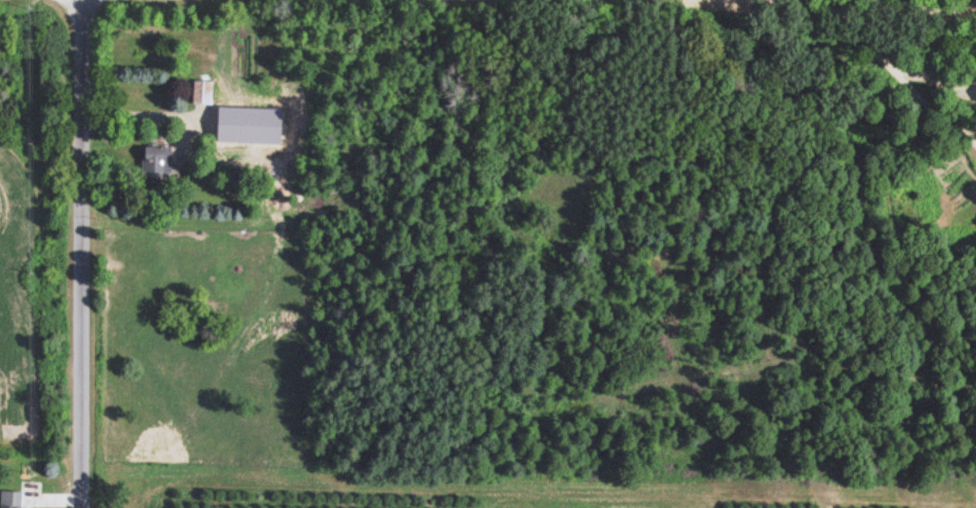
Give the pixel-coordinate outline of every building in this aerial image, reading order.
[(212,106),(212,82),(192,82),(192,106),(212,106)] [(170,148),(141,148),(141,178),(170,178),(170,148)] [(0,491),(0,506),(2,506),(2,507),(18,507),(20,493),(0,491)]
